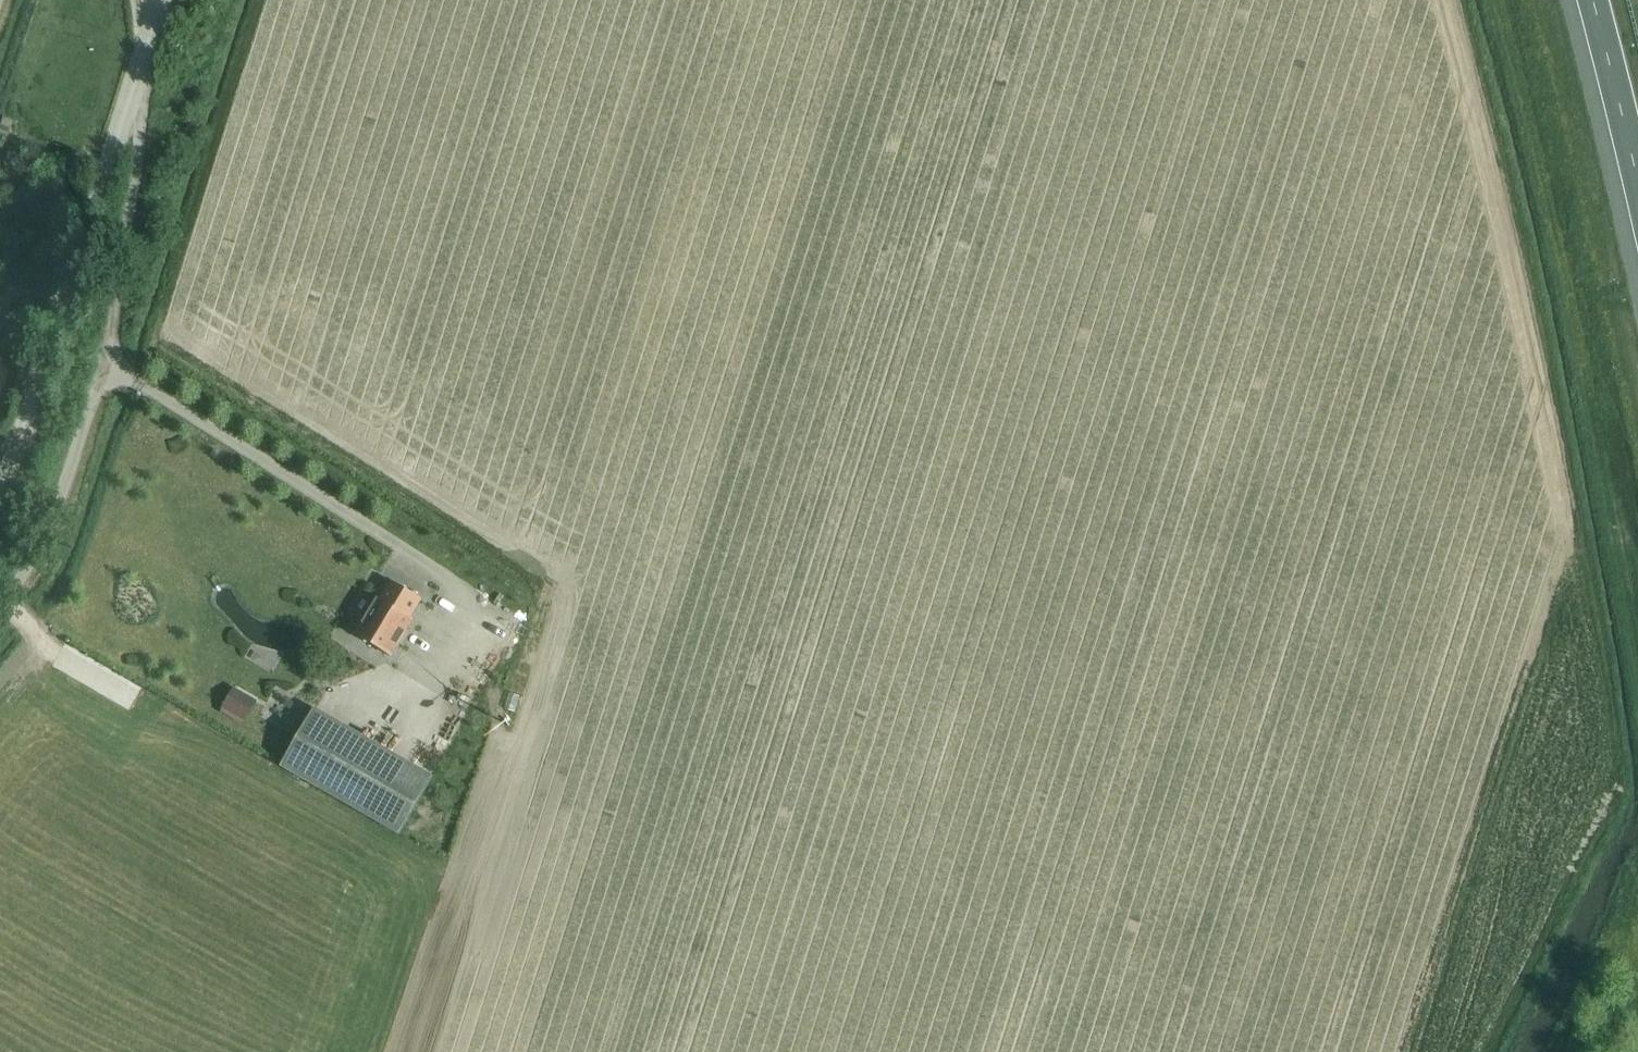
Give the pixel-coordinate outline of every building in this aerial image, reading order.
[(379,598),(378,597),(356,634),(389,654),(412,618),(411,617),(422,599),(390,579),(379,598)] [(396,650),(412,658),(433,617),(417,609),(396,650)] [(234,686),(222,708),(244,720),(256,699),(234,686)] [(398,833),(431,775),(314,707),(280,765),(398,833)]
